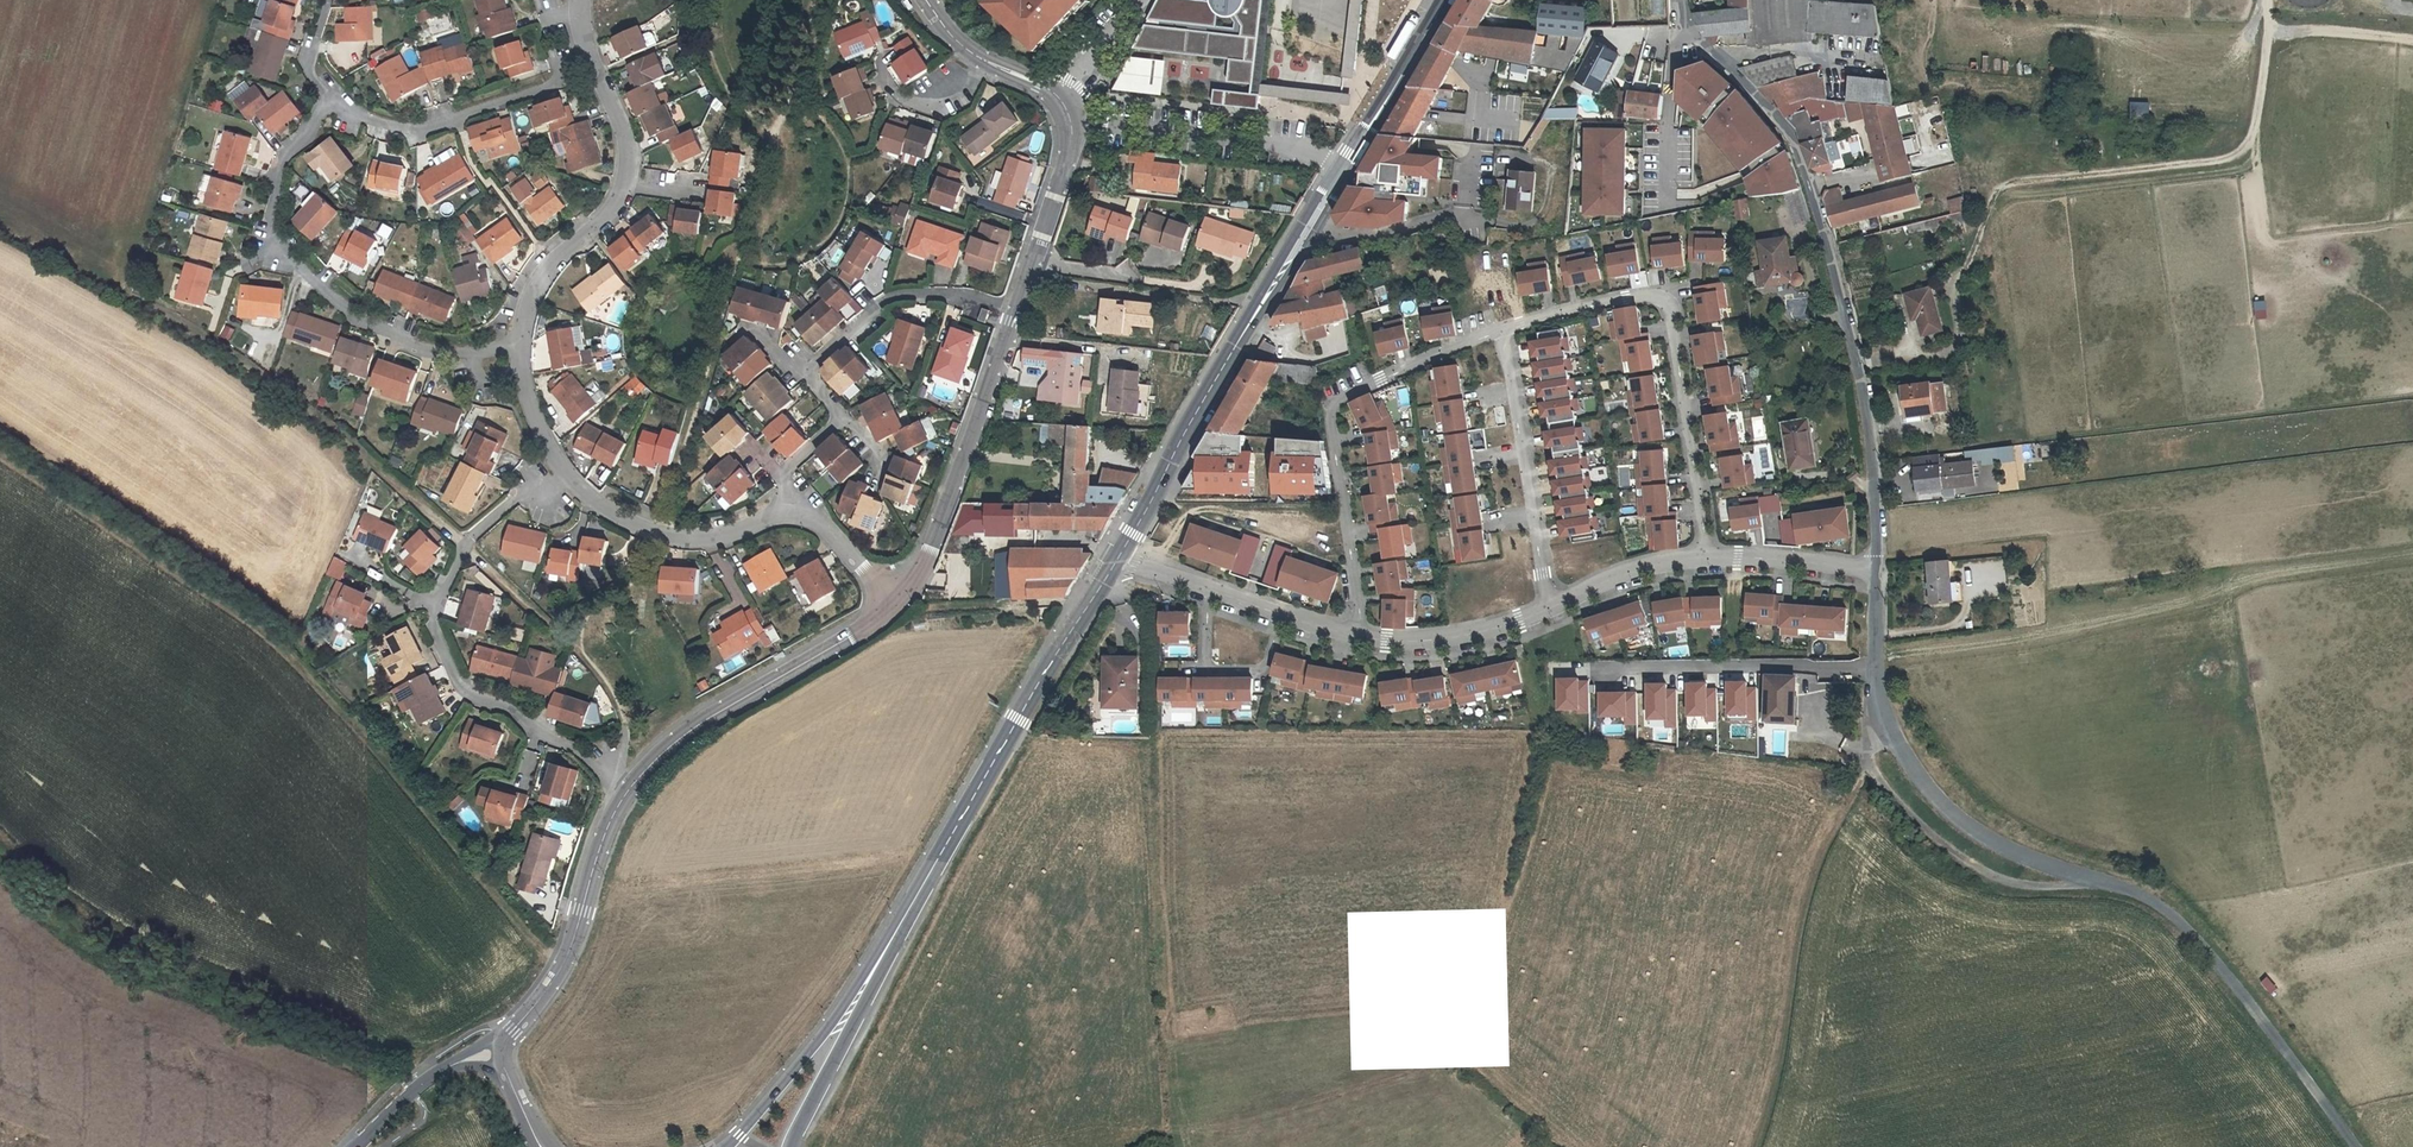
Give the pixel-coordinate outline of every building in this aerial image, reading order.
[(286,17),(291,4),(280,0),(269,0),(261,24),(266,26),(265,31),(282,36),(285,37),(288,27),(284,25),(286,17)] [(499,0),(477,0),(479,8),(475,9),(485,42),(516,31),(510,15),(505,16),(499,0)] [(600,27),(618,26),(617,0),(599,0),(600,27)] [(984,9),(1034,55),(1084,2),(1082,0),(992,0),(984,9)] [(1235,17),(1237,23),(1237,28),(1162,20),(1162,26),(1145,24),(1141,32),(1134,48),(1233,59),(1231,81),(1264,85),(1274,0),(1213,0),(1214,1),(1215,5),(1219,10),(1225,15),(1230,16),(1235,17)] [(1448,24),(1479,28),(1481,26),(1496,0),(1462,0),(1448,24)] [(1876,5),(1811,1),(1810,0),(1731,0),(1732,12),(1695,15),(1706,37),(1717,36),(1717,32),(1752,29),(1754,47),(1810,42),(1809,32),(1812,32),(1882,38),(1876,5)] [(1534,58),(1570,65),(1587,28),(1588,9),(1543,5),(1539,30),(1534,58)] [(364,28),(369,28),(369,7),(341,9),(341,24),(334,24),(334,42),(364,42),(364,28)] [(417,13),(420,24),(427,22),(431,35),(454,29),(449,12),(434,16),(432,9),(417,13)] [(866,21),(834,36),(843,56),(858,49),(860,52),(877,43),(876,41),(884,37),(876,19),(867,23),(866,21)] [(1521,30),(1521,20),(1509,19),(1508,28),(1521,30)] [(1448,24),(1383,134),(1414,137),(1423,121),(1439,91),(1454,93),(1455,84),(1444,83),(1448,75),(1464,45),(1513,54),(1534,58),(1539,30),(1521,30),(1481,26),(1479,28),(1448,24)] [(616,38),(625,59),(648,49),(639,28),(616,38)] [(282,36),(265,31),(262,30),(259,39),(249,70),(271,77),(277,62),(274,60),(282,36)] [(931,69),(908,33),(896,41),(904,55),(894,60),(908,83),(912,81),(931,69)] [(277,62),(285,37),(282,36),(274,60),(277,62)] [(527,61),(523,50),(520,41),(496,48),(502,69),(508,68),(511,78),(534,71),(531,60),(527,61)] [(1618,55),(1596,43),(1576,80),(1598,91),(1618,55)] [(446,70),(455,67),(458,75),(471,70),(464,49),(463,46),(440,54),(438,50),(419,56),(428,83),(448,76),(446,70)] [(858,49),(843,56),(845,59),(847,62),(862,55),(860,52),(858,49)] [(1809,98),(1817,99),(1823,100),(1822,92),(1825,91),(1824,83),(1821,84),(1818,72),(1815,73),(1799,77),(1791,56),(1764,64),(1765,65),(1742,71),(1777,107),(1780,107),(1809,98)] [(646,58),(628,66),(634,80),(630,81),(635,91),(650,83),(657,80),(646,58)] [(373,72),(384,93),(391,89),(398,103),(426,87),(421,72),(407,80),(396,60),(373,72)] [(1165,65),(1127,61),(1112,96),(1162,100),(1165,65)] [(1787,194),(1802,190),(1787,149),(1751,106),(1741,93),(1707,63),(1681,72),(1678,100),(1709,127),(1744,170),(1751,165),(1757,174),(1749,180),(1755,197),(1787,194)] [(1528,81),(1529,64),(1512,64),(1511,80),(1528,81)] [(869,91),(862,69),(851,72),(840,76),(847,98),(850,97),(869,91)] [(1895,106),(1890,81),(1851,77),(1849,101),(1895,106)] [(650,83),(635,91),(628,94),(638,118),(661,107),(650,83)] [(254,112),(266,102),(253,84),(232,101),(246,118),(254,112)] [(391,89),(384,93),(392,106),(398,103),(391,89)] [(266,102),(254,112),(268,131),(296,109),(281,90),(266,102)] [(869,91),(850,97),(857,120),(878,113),(874,98),(875,98),(872,90),(869,91)] [(1263,95),(1230,91),(1228,107),(1253,109),(1254,100),(1262,101),(1263,95)] [(1628,116),(1660,120),(1663,96),(1630,93),(1631,92),(1618,91),(1615,118),(1627,119),(1628,116)] [(553,130),(559,128),(576,122),(571,110),(568,111),(562,93),(536,101),(536,102),(528,104),(533,122),(542,120),(549,117),(553,130)] [(1908,158),(1896,108),(1823,100),(1817,99),(1809,98),(1780,107),(1785,115),(1799,129),(1804,144),(1824,139),(1822,122),(1828,120),(1837,118),(1838,120),(1846,118),(1848,120),(1864,116),(1868,131),(1878,166),(1908,158)] [(1262,101),(1254,100),(1253,109),(1261,110),(1262,101)] [(1331,120),(1331,101),(1293,101),(1293,120),(1331,120)] [(2150,115),(2152,104),(2134,101),(2133,112),(2150,115)] [(659,134),(675,127),(666,105),(661,107),(643,115),(638,118),(644,131),(649,129),(652,137),(659,134)] [(988,123),(964,141),(973,154),(988,143),(991,146),(1020,124),(1007,107),(994,116),(988,123)] [(1576,108),(1549,109),(1543,119),(1549,119),(1576,119),(1576,108)] [(882,144),(906,152),(908,149),(913,130),(915,122),(907,119),(907,121),(892,116),(890,123),(882,144)] [(1864,116),(1848,120),(1852,135),(1868,131),(1864,116)] [(553,130),(561,154),(567,152),(570,160),(573,170),(602,161),(599,151),(589,118),(576,122),(559,128),(553,130)] [(1543,119),(1526,147),(1530,150),(1549,119),(1543,119)] [(496,122),(467,132),(474,153),(486,149),(490,162),(510,155),(510,157),(517,154),(514,142),(513,141),(507,120),(497,124),(496,122)] [(1828,120),(1822,122),(1824,139),(1826,143),(1834,140),(1828,120)] [(915,122),(913,130),(908,149),(929,156),(937,133),(923,128),(924,125),(915,122)] [(214,167),(238,174),(249,134),(226,126),(214,167)] [(668,141),(678,163),(700,152),(690,131),(668,141)] [(1588,214),(1626,214),(1627,131),(1589,131),(1588,214)] [(1414,137),(1383,134),(1370,157),(1342,205),(1335,215),(1345,226),(1381,227),(1410,220),(1411,202),(1402,202),(1403,194),(1428,196),(1430,177),(1444,178),(1446,158),(1407,154),(1417,137),(1414,137)] [(1824,139),(1804,144),(1804,149),(1826,143),(1824,139)] [(1826,143),(1804,149),(1812,168),(1820,172),(1832,169),(1830,164),(1832,164),(1840,161),(1834,140),(1826,143)] [(326,169),(338,184),(357,169),(335,141),(309,160),(321,173),(326,169)] [(421,159),(431,157),(428,144),(418,146),(421,159)] [(742,154),(717,150),(714,174),(712,175),(711,183),(729,185),(730,177),(739,178),(742,154)] [(1147,190),(1178,193),(1181,168),(1155,165),(1156,156),(1132,153),(1131,161),(1137,162),(1135,185),(1148,186),(1147,190)] [(454,156),(435,168),(440,175),(459,164),(454,156)] [(1908,158),(1878,166),(1882,180),(1884,182),(1912,175),(1908,158)] [(1007,160),(993,203),(1013,210),(1017,200),(1020,200),(1031,167),(1007,160)] [(421,192),(434,213),(476,185),(461,162),(459,164),(440,175),(427,184),(429,188),(421,192)] [(384,190),(404,195),(409,173),(378,167),(373,192),(383,194),(384,190)] [(326,176),(334,187),(338,184),(326,169),(321,173),(324,178),(326,176)] [(1533,212),(1536,173),(1511,171),(1508,210),(1533,212)] [(941,183),(937,194),(933,204),(957,212),(964,190),(959,188),(962,180),(942,173),(939,182),(941,183)] [(236,182),(210,174),(202,201),(228,210),(236,182)] [(541,174),(529,183),(536,192),(548,183),(541,174)] [(1220,185),(1230,186),(1231,174),(1221,174),(1220,185)] [(1091,190),(1103,191),(1105,176),(1092,175),(1091,190)] [(936,181),(931,193),(937,194),(941,183),(939,182),(936,181)] [(537,228),(565,207),(552,189),(536,202),(533,198),(534,197),(523,182),(509,193),(519,208),(521,207),(524,210),(537,228)] [(1842,187),(1825,191),(1822,198),(1826,209),(1832,227),(1920,204),(1915,186),(1885,194),(1846,203),(1842,187)] [(735,193),(711,190),(708,214),(732,216),(735,193)] [(1802,190),(1787,194),(1791,207),(1797,226),(1811,221),(1802,190)] [(1968,195),(1950,200),(1954,214),(1972,209),(1968,195)] [(1747,198),(1744,198),(1732,201),(1735,218),(1750,216),(1747,198)] [(322,199),(298,225),(317,243),(342,216),(322,199)] [(1133,199),(1122,230),(1130,233),(1141,199),(1133,199)] [(677,224),(676,230),(700,234),(703,212),(679,208),(679,206),(670,204),(668,222),(677,224)] [(902,209),(896,226),(904,228),(910,212),(902,209)] [(1232,217),(1243,219),(1244,211),(1233,210),(1232,217)] [(224,223),(200,214),(187,254),(214,262),(220,244),(218,243),(224,223)] [(652,215),(641,223),(639,221),(631,227),(633,228),(646,246),(665,232),(652,215)] [(1144,236),(1165,243),(1164,245),(1183,252),(1191,229),(1152,215),(1144,236)] [(1198,243),(1233,254),(1247,259),(1255,236),(1242,232),(1206,219),(1198,243)] [(1087,242),(1106,249),(1106,247),(1124,253),(1130,233),(1122,230),(1094,220),(1087,242)] [(392,239),(397,228),(385,223),(380,234),(392,239)] [(506,224),(476,246),(493,268),(500,263),(497,259),(508,251),(519,244),(506,224)] [(931,254),(935,255),(935,257),(941,259),(939,265),(954,270),(964,239),(917,224),(909,249),(930,255),(931,254)] [(974,239),(965,265),(991,274),(995,261),(999,250),(1004,252),(1010,235),(983,225),(978,240),(974,239)] [(646,246),(633,228),(624,235),(626,238),(610,249),(625,269),(642,256),(639,252),(646,246)] [(456,235),(466,249),(474,243),(465,230),(456,235)] [(860,230),(849,248),(852,250),(864,232),(860,230)] [(870,262),(874,255),(878,257),(886,246),(864,232),(852,250),(841,268),(859,279),(870,262)] [(1715,232),(1690,232),(1690,260),(1725,260),(1725,239),(1715,239),(1715,232)] [(379,247),(357,236),(353,244),(345,240),(337,253),(346,257),(349,253),(369,264),(379,247)] [(1142,240),(1163,248),(1164,245),(1165,243),(1144,236),(1142,240)] [(1671,236),(1653,238),(1656,267),(1684,264),(1682,242),(1672,243),(1671,236)] [(1792,267),(1787,237),(1760,242),(1764,271),(1756,272),(1759,287),(1793,281),(1794,282),(1795,285),(1798,286),(1800,286),(1802,285),(1803,285),(1806,281),(1805,278),(1804,276),(1802,274),(1800,274),(1798,265),(1792,267)] [(1086,246),(1104,253),(1106,249),(1087,242),(1086,246)] [(1619,253),(1609,255),(1613,276),(1640,271),(1635,242),(1617,245),(1619,253)] [(1197,246),(1232,258),(1233,254),(1198,243),(1197,246)] [(908,253),(928,260),(930,255),(909,249),(908,253)] [(1323,278),(1366,267),(1361,249),(1308,262),(1283,307),(1328,295),(1323,278)] [(999,250),(995,261),(1000,263),(1004,252),(999,250)] [(508,251),(497,259),(500,263),(511,255),(508,251)] [(349,253),(346,257),(367,269),(369,264),(349,253)] [(1584,253),(1561,258),(1567,286),(1601,278),(1596,257),(1585,260),(1584,253)] [(475,267),(478,267),(475,255),(461,259),(463,268),(451,271),(458,298),(473,294),(475,298),(492,294),(486,271),(477,274),(475,267)] [(874,255),(870,262),(874,264),(878,257),(874,255)] [(211,269),(185,261),(174,296),(200,304),(211,269)] [(1547,261),(1529,264),(1530,272),(1520,273),(1523,294),(1551,290),(1547,261)] [(593,277),(595,280),(576,295),(590,312),(626,283),(611,263),(593,277)] [(376,296),(410,311),(419,289),(384,274),(376,296)] [(835,280),(820,293),(826,300),(838,312),(852,300),(835,280)] [(1723,281),(1695,286),(1701,321),(1722,317),(1721,306),(1727,305),(1723,281)] [(253,317),(253,313),(276,316),(279,290),(240,285),(237,315),(253,317)] [(1283,307),(1273,325),(1305,321),(1306,331),(1362,314),(1355,288),(1328,295),(1283,307)] [(455,304),(419,289),(410,311),(409,314),(419,319),(421,315),(445,326),(455,304)] [(749,320),(757,295),(740,290),(734,312),(739,314),(741,317),(749,320)] [(1931,290),(1905,296),(1910,317),(1916,316),(1917,322),(1921,338),(1941,333),(1931,290)] [(475,298),(473,294),(458,298),(459,302),(475,298)] [(755,321),(759,320),(766,322),(773,299),(757,295),(749,320),(755,321)] [(789,304),(773,299),(766,322),(771,324),(772,326),(782,329),(789,304)] [(844,319),(838,312),(826,300),(810,313),(828,333),(844,319)] [(1103,316),(1109,316),(1107,331),(1128,333),(1130,318),(1144,320),(1144,326),(1153,327),(1155,306),(1104,301),(1103,316)] [(2256,302),(2257,310),(2269,309),(2269,301),(2256,302)] [(282,329),(330,346),(338,321),(305,309),(305,311),(290,306),(282,329)] [(1435,316),(1425,318),(1429,339),(1456,335),(1451,306),(1434,309),(1435,316)] [(1637,307),(1616,310),(1617,321),(1610,322),(1613,339),(1621,337),(1641,334),(1637,307)] [(987,324),(990,312),(982,309),(978,321),(987,324)] [(1489,311),(1478,314),(1480,323),(1491,320),(1489,311)] [(795,327),(812,346),(828,333),(810,313),(795,327)] [(1403,319),(1385,324),(1387,331),(1378,334),(1383,355),(1410,348),(1403,319)] [(894,344),(888,363),(912,371),(926,331),(901,323),(894,344)] [(899,323),(892,343),(894,344),(901,323),(899,323)] [(1203,336),(1214,340),(1218,330),(1207,325),(1203,336)] [(588,348),(582,326),(576,327),(582,350),(588,348)] [(548,332),(555,370),(579,366),(572,328),(548,332)] [(1564,329),(1540,333),(1542,341),(1534,343),(1536,355),(1541,354),(1542,361),(1568,357),(1567,350),(1570,350),(1567,337),(1565,338),(1564,329)] [(330,355),(349,362),(364,368),(372,347),(357,342),(357,339),(338,331),(330,355)] [(1318,331),(1312,333),(1314,342),(1321,340),(1318,331)] [(1723,331),(1694,336),(1698,363),(1720,360),(1718,350),(1726,348),(1723,331)] [(957,386),(973,340),(951,332),(946,349),(944,354),(939,353),(931,377),(957,386)] [(1641,334),(1621,337),(1624,361),(1630,360),(1633,371),(1653,367),(1648,333),(1641,334)] [(746,338),(732,351),(723,358),(735,373),(761,351),(754,343),(752,345),(746,338)] [(357,342),(372,347),(373,345),(357,339),(357,342)] [(841,353),(840,352),(834,357),(856,382),(869,370),(849,346),(841,353)] [(1058,351),(1028,348),(1025,366),(1054,369),(1052,388),(1043,387),(1041,400),(1080,406),(1085,370),(1079,369),(1080,353),(1058,351)] [(767,358),(761,351),(735,373),(748,387),(770,367),(764,360),(767,358)] [(370,380),(387,386),(394,388),(396,385),(408,389),(416,368),(379,355),(370,380)] [(834,357),(827,363),(828,364),(821,370),(842,394),(856,382),(834,357)] [(1568,357),(1542,361),(1537,362),(1539,375),(1544,374),(1545,382),(1572,377),(1571,370),(1573,370),(1571,357),(1568,357)] [(615,359),(597,363),(599,372),(617,368),(615,359)] [(1241,433),(1245,427),(1272,379),(1296,383),(1296,381),(1314,383),(1312,367),(1253,360),(1212,431),(1241,433)] [(349,362),(348,366),(363,372),(364,368),(349,362)] [(1459,366),(1437,370),(1439,381),(1432,382),(1435,405),(1464,400),(1459,366)] [(1731,366),(1709,369),(1715,404),(1742,400),(1739,376),(1732,377),(1731,366)] [(1140,372),(1115,369),(1111,411),(1137,413),(1140,372)] [(778,378),(776,379),(770,372),(747,392),(747,393),(760,407),(784,385),(778,378)] [(569,376),(551,392),(569,414),(567,416),(573,424),(594,405),(569,376)] [(626,387),(637,400),(651,389),(640,376),(626,387)] [(1654,376),(1633,379),(1635,390),(1628,391),(1632,415),(1639,413),(1659,410),(1654,376)] [(1572,377),(1545,382),(1540,382),(1542,395),(1547,395),(1548,402),(1575,397),(1574,390),(1576,390),(1574,377),(1572,377)] [(491,391),(488,378),(477,381),(481,394),(491,391)] [(587,387),(599,402),(608,395),(596,380),(587,387)] [(1899,387),(1903,418),(1949,412),(1945,381),(1899,387)] [(386,389),(406,396),(408,389),(396,385),(394,388),(387,386),(386,389)] [(793,401),(787,394),(790,391),(784,385),(760,407),(771,420),(793,401)] [(366,391),(356,388),(350,407),(360,411),(366,391)] [(415,413),(432,419),(447,425),(455,403),(423,391),(421,394),(414,391),(405,413),(414,416),(415,413)] [(1371,395),(1352,404),(1363,428),(1365,427),(1367,435),(1396,431),(1382,402),(1376,405),(1371,395)] [(874,402),(860,408),(870,427),(893,415),(884,397),(874,402)] [(1575,397),(1548,402),(1543,402),(1545,415),(1550,414),(1552,422),(1574,418),(1578,418),(1577,410),(1580,409),(1577,397),(1575,397)] [(1004,416),(1019,418),(1021,401),(1007,398),(1004,416)] [(1464,400),(1435,405),(1438,422),(1445,421),(1447,431),(1450,431),(1464,429),(1468,428),(1464,400)] [(1659,410),(1639,413),(1641,423),(1633,424),(1636,441),(1665,437),(1661,410),(1659,410)] [(1728,412),(1707,416),(1713,450),(1740,446),(1737,423),(1730,424),(1728,412)] [(414,416),(430,422),(432,419),(415,413),(414,416)] [(496,427),(472,415),(466,426),(471,429),(457,456),(478,467),(481,468),(487,457),(482,455),(496,427)] [(749,434),(740,424),(732,415),(720,426),(738,447),(744,441),(744,439),(749,434)] [(895,436),(902,433),(893,415),(870,427),(879,444),(895,436)] [(795,430),(784,416),(766,432),(768,435),(768,439),(775,447),(795,430)] [(1574,418),(1552,422),(1553,430),(1548,431),(1550,444),(1555,444),(1556,451),(1583,447),(1582,439),(1584,439),(1582,426),(1575,426),(1574,418)] [(1807,419),(1783,424),(1791,470),(1817,466),(1813,442),(1810,442),(1807,419)] [(1088,485),(1091,426),(1042,424),(1042,439),(1045,443),(1070,445),(1067,504),(1087,504),(1088,485)] [(578,445),(596,454),(594,458),(615,469),(627,445),(589,425),(578,445)] [(918,425),(902,433),(895,436),(900,446),(904,455),(927,444),(918,425)] [(731,453),(738,447),(720,426),(708,436),(725,455),(728,453),(731,453)] [(640,455),(670,464),(679,432),(667,428),(665,434),(648,431),(640,455)] [(795,430),(775,447),(781,453),(785,454),(789,458),(806,443),(795,430)] [(1241,433),(1212,431),(1169,504),(1231,505),(1231,488),(1209,482),(1226,451),(1274,454),(1273,437),(1241,433)] [(1396,431),(1367,435),(1371,463),(1392,459),(1391,449),(1398,448),(1396,431)] [(1465,434),(1451,436),(1448,437),(1449,447),(1442,449),(1445,466),(1474,461),(1469,434),(1465,434)] [(1324,441),(1279,437),(1277,492),(1332,494),(1324,441)] [(834,438),(814,455),(828,470),(848,453),(834,438)] [(576,449),(594,458),(596,454),(578,445),(576,449)] [(1583,447),(1556,451),(1558,458),(1553,459),(1555,472),(1560,472),(1586,467),(1589,467),(1587,454),(1584,454),(1583,447)] [(1665,451),(1643,452),(1644,464),(1637,464),(1639,487),(1653,486),(1667,485),(1665,451)] [(861,468),(848,453),(828,470),(842,486),(861,468)] [(1910,488),(1969,482),(1966,461),(1939,464),(1938,456),(1935,456),(1934,453),(1906,456),(1910,488)] [(639,460),(658,466),(660,461),(640,455),(639,460)] [(1744,455),(1723,459),(1727,486),(1756,481),(1753,464),(1746,465),(1744,455)] [(467,489),(478,467),(457,456),(456,456),(440,487),(459,498),(464,487),(467,489)] [(730,457),(717,469),(709,476),(721,490),(744,469),(737,462),(735,464),(730,457)] [(920,467),(901,460),(896,458),(888,478),(912,487),(920,467)] [(1474,461),(1445,466),(1447,483),(1455,482),(1457,492),(1461,492),(1474,490),(1478,489),(1474,461)] [(1400,464),(1371,468),(1376,496),(1387,494),(1397,492),(1395,482),(1403,481),(1400,464)] [(1586,467),(1560,472),(1561,479),(1556,479),(1558,492),(1563,492),(1590,487),(1592,487),(1590,474),(1587,474),(1586,467)] [(1139,473),(1103,468),(1098,486),(1130,490),(1139,473)] [(747,478),(750,476),(744,469),(721,490),(734,503),(754,486),(747,478)] [(906,506),(912,487),(888,478),(884,488),(881,496),(885,497),(906,506)] [(857,519),(866,496),(869,488),(868,488),(858,484),(858,485),(850,482),(838,511),(857,519)] [(1098,486),(1088,485),(1087,504),(1121,505),(1130,490),(1098,486)] [(1667,485),(1653,486),(1654,496),(1640,497),(1641,514),(1649,514),(1670,512),(1667,485)] [(1590,487),(1563,492),(1564,499),(1559,500),(1561,512),(1566,512),(1593,507),(1595,507),(1593,494),(1591,494),(1590,487)] [(1779,493),(1741,499),(1742,506),(1733,507),(1736,528),(1763,525),(1761,512),(1782,509),(1779,493)] [(1387,494),(1376,496),(1366,497),(1372,532),(1381,530),(1400,527),(1396,504),(1389,505),(1387,494)] [(1475,495),(1461,498),(1458,498),(1459,508),(1452,510),(1454,527),(1483,523),(1479,495),(1475,495)] [(854,527),(869,533),(881,505),(873,502),(874,499),(866,496),(857,519),(854,527)] [(988,533),(988,528),(989,503),(963,503),(950,535),(970,535),(975,535),(975,533),(988,533)] [(1087,504),(1067,504),(989,503),(988,528),(1107,530),(1121,505),(1087,504)] [(1593,507),(1566,512),(1568,519),(1562,520),(1565,533),(1573,532),(1574,541),(1598,537),(1597,528),(1599,527),(1596,515),(1595,515),(1593,507)] [(1796,516),(1780,518),(1784,545),(1785,545),(1800,546),(1800,542),(1814,540),(1814,539),(1823,538),(1823,535),(1830,535),(1830,537),(1850,535),(1847,508),(1832,510),(1832,513),(1810,516),(1809,512),(1796,514),(1796,516)] [(1670,512),(1649,514),(1650,537),(1658,536),(1658,547),(1679,546),(1677,512),(1670,512)] [(363,514),(353,538),(386,553),(397,529),(363,514)] [(1483,523),(1454,527),(1458,550),(1465,549),(1467,560),(1488,557),(1483,523)] [(501,552),(539,564),(546,536),(508,524),(501,552)] [(1400,527),(1381,530),(1385,558),(1407,554),(1405,544),(1413,543),(1410,525),(1400,527)] [(1208,531),(1194,526),(1185,552),(1204,558),(1205,556),(1212,558),(1211,560),(1220,563),(1233,568),(1231,574),(1247,579),(1260,539),(1244,534),(1242,542),(1229,538),(1228,541),(1207,534),(1208,531)] [(421,575),(428,568),(425,564),(433,556),(440,548),(422,532),(407,548),(414,554),(407,561),(421,575)] [(970,535),(950,535),(942,554),(970,555),(970,535)] [(580,556),(579,564),(602,568),(605,543),(583,539),(580,556)] [(1293,550),(1277,545),(1264,585),(1280,590),(1282,584),(1295,588),(1304,591),(1304,589),(1312,591),(1311,594),(1329,600),(1338,574),(1324,570),(1323,573),(1302,566),(1303,563),(1290,558),(1293,550)] [(788,577),(771,549),(747,563),(754,575),(758,573),(768,589),(786,579),(788,577)] [(576,583),(579,564),(580,556),(551,551),(547,575),(566,577),(566,581),(576,583)] [(997,557),(998,599),(1068,595),(1091,556),(1012,555),(1012,557),(997,557)] [(331,564),(343,570),(346,563),(334,556),(331,564)] [(437,559),(433,556),(425,564),(428,568),(437,559)] [(1948,598),(1943,557),(1921,559),(1926,600),(1948,598)] [(837,589),(818,558),(799,571),(817,601),(837,589)] [(1406,561),(1377,565),(1381,593),(1385,592),(1402,589),(1401,580),(1408,578),(1406,561)] [(698,570),(663,568),(662,592),(697,594),(698,570)] [(768,589),(758,573),(754,575),(764,591),(768,589)] [(350,622),(361,628),(372,605),(361,600),(357,598),(359,592),(337,582),(328,604),(353,615),(350,622)] [(1402,589),(1385,592),(1386,601),(1385,627),(1407,627),(1407,616),(1414,616),(1415,590),(1402,589)] [(474,591),(469,606),(467,605),(461,626),(486,632),(496,597),(474,591)] [(1784,595),(1749,593),(1747,614),(1758,615),(1758,622),(1782,623),(1783,604),(1784,595)] [(1683,597),(1687,618),(1688,626),(1711,626),(1711,618),(1722,618),(1722,596),(1683,597)] [(1683,597),(1656,601),(1661,630),(1678,627),(1677,620),(1687,618),(1683,597)] [(1614,610),(1623,637),(1640,632),(1637,625),(1647,621),(1640,601),(1614,610)] [(353,615),(328,604),(325,610),(350,622),(353,615)] [(1783,604),(1782,623),(1781,633),(1799,634),(1799,626),(1809,627),(1810,623),(1811,609),(1811,605),(1783,604)] [(1820,609),(1819,623),(1818,635),(1836,636),(1836,628),(1847,629),(1848,608),(1820,606),(1820,609)] [(1811,609),(1810,623),(1819,623),(1820,609),(1811,609)] [(764,629),(760,623),(753,610),(745,614),(743,611),(723,624),(725,628),(714,636),(726,656),(758,637),(757,634),(764,629)] [(1614,610),(1587,619),(1594,639),(1604,636),(1607,643),(1623,637),(1614,610)] [(1190,614),(1161,614),(1161,644),(1179,644),(1179,636),(1190,636),(1190,614)] [(385,659),(392,673),(393,672),(399,685),(417,676),(410,663),(421,658),(405,628),(386,638),(388,641),(395,654),(385,659)] [(388,641),(381,644),(388,657),(395,654),(388,641)] [(483,666),(513,674),(519,653),(480,643),(474,666),(482,668),(483,666)] [(1522,644),(1516,646),(1519,656),(1525,654),(1522,644)] [(534,683),(555,689),(556,686),(557,683),(563,664),(552,661),(519,651),(519,653),(513,674),(513,676),(534,683)] [(1313,664),(1279,655),(1273,675),(1284,678),(1283,685),(1307,691),(1308,688),(1312,667),(1313,664)] [(1105,658),(1105,684),(1111,684),(1110,707),(1104,707),(1104,729),(1111,729),(1111,715),(1137,715),(1138,659),(1105,658)] [(1490,672),(1494,685),(1496,697),(1513,693),(1512,685),(1522,683),(1517,662),(1490,668),(1490,672)] [(1312,667),(1308,688),(1318,690),(1317,697),(1334,700),(1339,672),(1312,667)] [(1481,670),(1453,677),(1460,705),(1477,701),(1476,693),(1486,691),(1485,687),(1482,674),(1481,670)] [(399,685),(408,702),(415,716),(418,715),(422,723),(444,712),(438,699),(440,697),(435,686),(432,687),(424,672),(417,676),(399,685)] [(1339,672),(1334,700),(1351,703),(1352,696),(1363,697),(1367,676),(1339,672)] [(1482,674),(1485,687),(1494,685),(1490,672),(1482,674)] [(1763,674),(1761,720),(1794,722),(1796,676),(1763,674)] [(1577,677),(1554,678),(1555,710),(1576,709),(1576,714),(1586,713),(1586,681),(1577,681),(1577,677)] [(1196,679),(1196,700),(1206,700),(1206,708),(1224,708),(1224,678),(1210,678),(1196,679)] [(1224,678),(1224,708),(1241,708),(1241,700),(1252,700),(1252,679),(1242,678),(1224,678)] [(1417,682),(1420,704),(1430,702),(1431,710),(1448,707),(1444,678),(1417,682)] [(1182,679),(1161,679),(1161,700),(1172,700),(1173,707),(1196,708),(1196,700),(1196,679),(1182,679)] [(1417,679),(1382,684),(1385,705),(1396,703),(1397,710),(1421,707),(1420,704),(1417,682),(1417,679)] [(1748,682),(1725,682),(1726,714),(1747,714),(1747,718),(1757,718),(1757,686),(1748,686),(1748,682)] [(1665,683),(1644,684),(1645,719),(1664,719),(1664,727),(1676,726),(1675,690),(1665,690),(1665,683)] [(1708,683),(1685,683),(1686,715),(1707,715),(1707,719),(1717,719),(1716,687),(1708,687),(1708,683)] [(399,685),(391,690),(399,706),(408,702),(399,685)] [(591,696),(556,686),(555,689),(551,703),(561,705),(571,709),(570,714),(585,718),(591,696)] [(1636,692),(1598,693),(1598,716),(1624,716),(1624,723),(1636,723),(1636,692)] [(559,711),(570,714),(571,709),(561,705),(559,711)] [(493,754),(499,734),(488,731),(477,727),(478,723),(469,720),(460,746),(469,749),(470,746),(493,754)] [(469,749),(492,757),(493,754),(470,746),(469,749)] [(566,800),(574,770),(550,763),(542,793),(566,800)] [(511,815),(520,818),(523,807),(526,794),(517,791),(516,795),(491,787),(480,783),(476,797),(487,801),(485,810),(510,818),(511,815)] [(566,800),(542,793),(540,800),(564,807),(566,800)] [(510,818),(485,810),(484,815),(508,824),(510,818)] [(554,839),(531,832),(517,879),(515,887),(529,892),(531,883),(541,886),(554,839)] [(2289,1022),(2298,1018),(2290,1003),(2282,1007),(2289,1022)]
